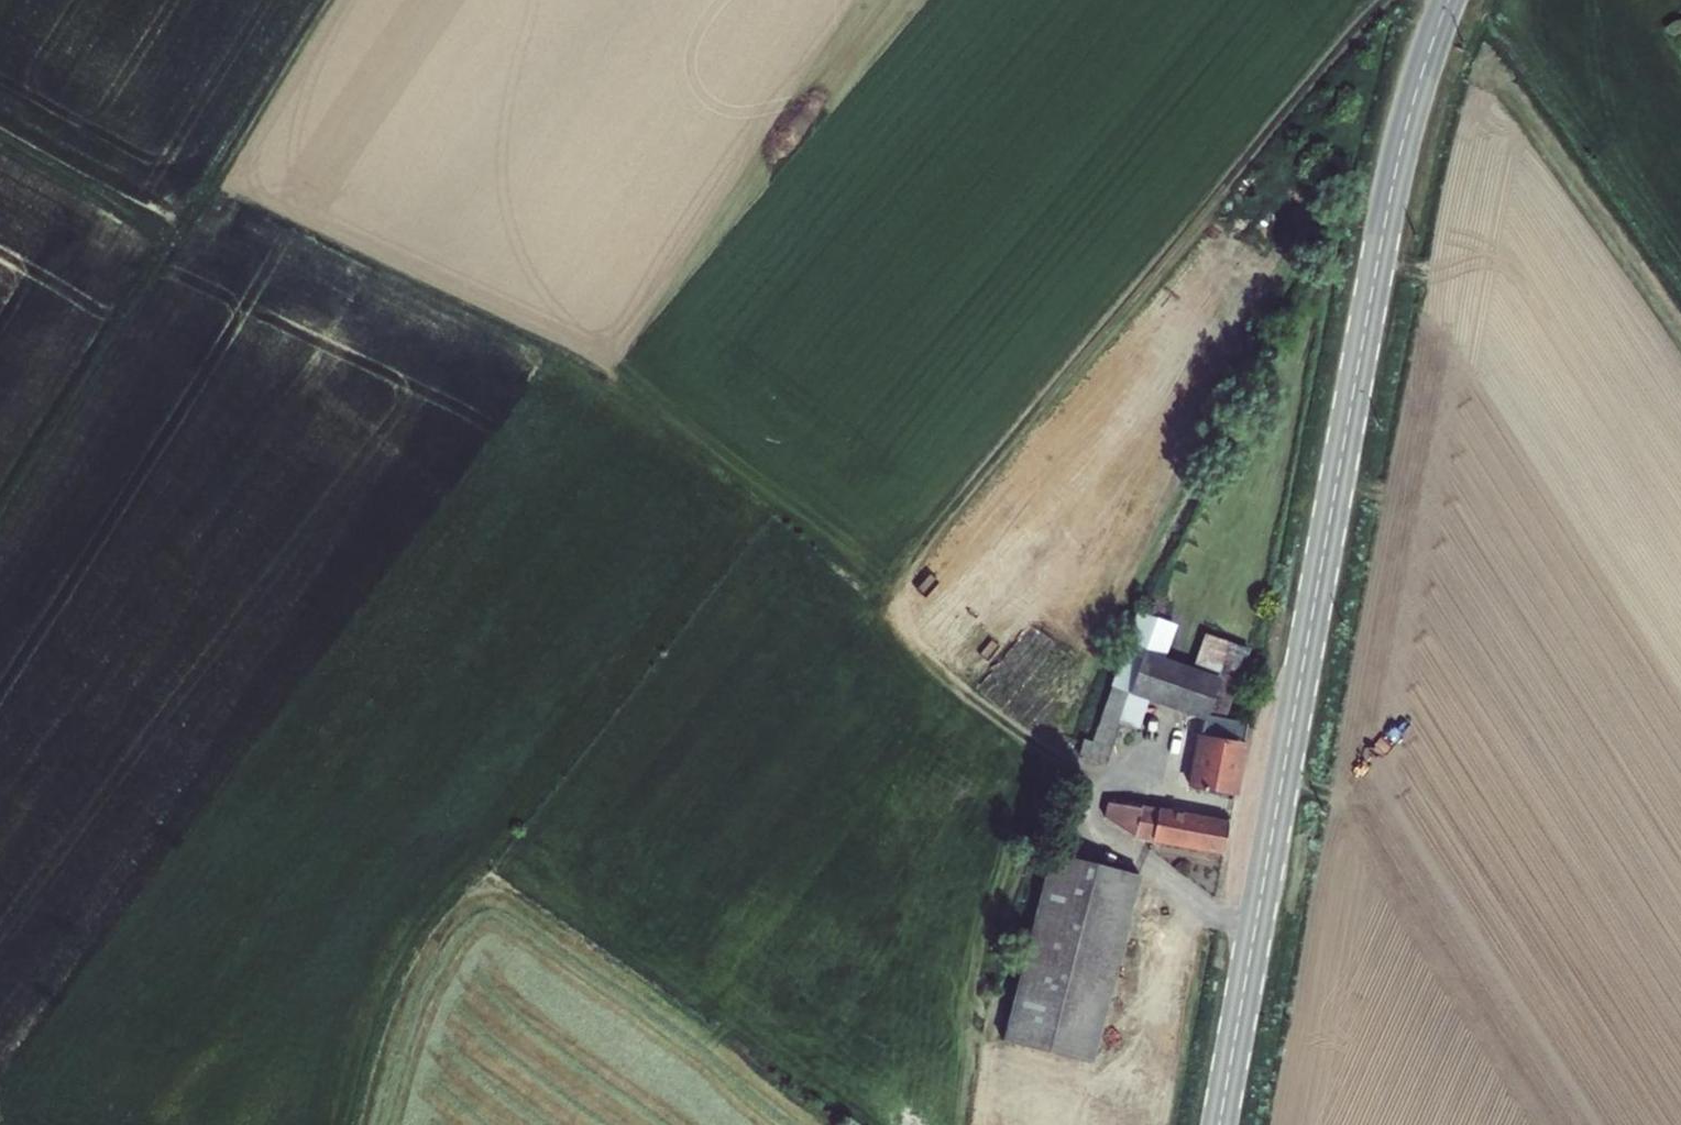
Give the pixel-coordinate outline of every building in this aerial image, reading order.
[(1124,643),(1110,675),(1099,716),(1118,721),(1132,725),(1140,695),(1141,691),(1123,685),(1135,647),(1124,643)] [(1141,691),(1140,695),(1201,717),(1212,718),(1223,680),(1135,647),(1123,685),(1141,691)] [(1108,762),(1118,721),(1099,716),(1093,741),(1082,738),(1075,753),(1108,762)] [(1234,797),(1239,798),(1250,725),(1246,725),(1212,718),(1201,717),(1190,789),(1234,797)] [(1138,834),(1223,855),(1228,854),(1232,830),(1229,830),(1115,803),(1112,813),(1138,834)] [(1091,1063),(1143,874),(1057,851),(1006,1038),(1091,1063)]
